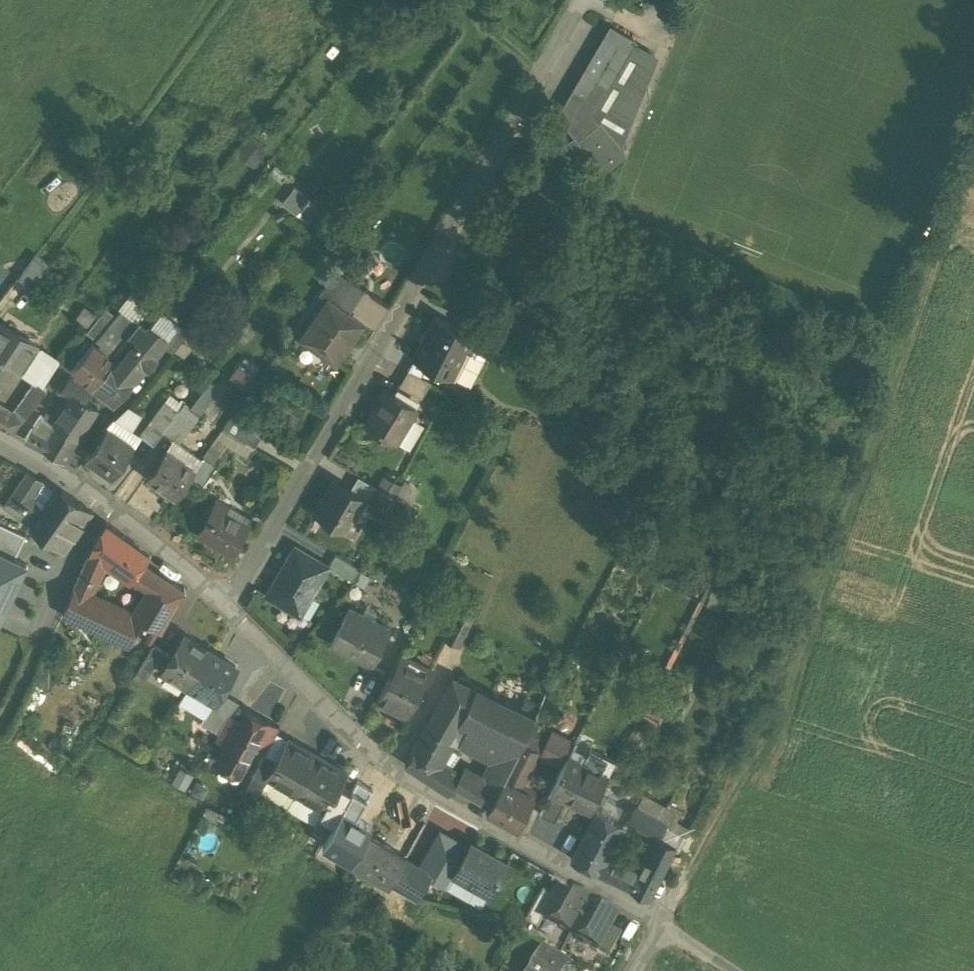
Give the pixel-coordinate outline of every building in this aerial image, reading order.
[(610,25),(571,92),(575,94),(593,105),(626,50),(630,52),(637,41),(610,25)] [(600,121),(620,146),(657,54),(637,41),(630,52),(626,50),(593,105),(586,117),(594,126),(600,121)] [(593,105),(575,94),(570,102),(578,107),(586,117),(593,105)] [(586,117),(578,107),(570,102),(561,117),(604,170),(625,152),(620,146),(600,121),(594,126),(586,117)] [(295,188),(283,203),(310,224),(323,209),(295,188)] [(48,265),(35,255),(18,278),(31,287),(48,265)] [(364,289),(335,270),(327,283),(356,302),(364,289)] [(364,322),(329,298),(302,337),(337,361),(364,322)] [(163,312),(152,304),(137,322),(148,330),(163,312)] [(97,313),(85,305),(76,317),(89,326),(97,313)] [(108,307),(88,331),(96,339),(116,315),(108,307)] [(116,315),(96,339),(101,343),(97,348),(114,361),(118,355),(113,351),(137,322),(123,307),(116,315)] [(509,338),(461,315),(456,325),(479,337),(503,349),(509,338)] [(456,325),(437,316),(415,359),(453,378),(467,350),(472,353),(479,337),(456,325)] [(148,330),(137,322),(113,351),(118,355),(114,361),(135,378),(161,346),(164,342),(148,330)] [(0,324),(0,359),(10,365),(9,367),(18,372),(35,346),(0,324)] [(177,324),(162,341),(164,342),(161,346),(171,353),(188,332),(177,324)] [(337,361),(302,337),(293,351),(328,374),(337,361)] [(97,348),(93,344),(73,371),(94,387),(114,361),(97,348)] [(59,362),(41,350),(37,356),(55,368),(59,362)] [(55,368),(37,356),(25,376),(34,383),(35,381),(42,386),(55,368)] [(0,359),(0,381),(9,367),(10,365),(0,359)] [(244,360),(233,374),(248,385),(259,370),(244,360)] [(135,378),(114,361),(94,387),(115,403),(135,378)] [(432,380),(409,369),(400,383),(423,396),(432,380)] [(90,391),(72,378),(62,390),(73,398),(54,425),(57,427),(76,440),(77,440),(97,409),(85,400),(90,391)] [(42,386),(35,381),(34,383),(27,393),(38,402),(47,389),(42,386)] [(416,407),(387,390),(367,423),(396,441),(416,407)] [(27,393),(13,414),(23,421),(38,402),(27,393)] [(169,423),(163,431),(175,439),(179,443),(201,414),(185,402),(169,423)] [(6,410),(0,419),(0,424),(14,432),(23,421),(13,414),(6,410)] [(169,423),(156,413),(140,435),(153,444),(163,431),(169,423)] [(241,423),(231,418),(203,458),(213,465),(229,444),(236,435),(235,434),(241,423)] [(262,437),(241,423),(235,434),(236,435),(256,446),(262,437)] [(568,426),(562,439),(572,443),(578,430),(568,426)] [(76,440),(57,427),(48,441),(43,437),(37,446),(62,461),(76,440)] [(106,428),(85,458),(112,476),(133,447),(106,428)] [(43,437),(31,429),(25,438),(37,446),(43,437)] [(256,446),(236,435),(229,444),(250,457),(256,446)] [(179,443),(175,439),(167,451),(195,470),(202,460),(179,443)] [(167,451),(165,450),(147,476),(176,496),(190,477),(195,470),(167,451)] [(213,465),(203,458),(202,460),(195,470),(190,477),(203,487),(217,467),(213,465)] [(43,481),(27,472),(17,488),(32,497),(43,481)] [(364,497),(336,480),(317,513),(345,529),(364,497)] [(410,504),(419,488),(404,480),(395,497),(410,504)] [(369,501),(388,512),(395,497),(377,486),(369,501)] [(32,497),(17,488),(5,506),(21,516),(23,517),(36,525),(46,512),(34,498),(32,497)] [(92,514),(62,491),(46,512),(36,525),(63,546),(67,549),(92,514)] [(247,524),(215,504),(199,532),(231,551),(247,524)] [(15,558),(26,535),(0,523),(0,551),(15,558)] [(149,554),(110,526),(89,555),(86,560),(101,568),(105,559),(137,581),(147,564),(144,563),(149,554)] [(295,547),(267,596),(300,614),(329,567),(295,547)] [(26,563),(15,558),(0,551),(0,620),(26,563)] [(329,567),(353,580),(360,569),(336,555),(329,567)] [(101,568),(86,560),(75,586),(89,592),(101,568)] [(184,590),(147,564),(137,581),(149,590),(136,614),(135,615),(142,618),(164,627),(184,590)] [(353,580),(353,582),(365,588),(371,576),(359,570),(353,580)] [(89,592),(75,586),(64,614),(130,644),(142,618),(135,615),(136,614),(89,592)] [(390,629),(349,609),(332,645),(372,665),(390,629)] [(459,612),(446,637),(460,644),(472,619),(459,612)] [(210,651),(184,635),(162,671),(188,687),(210,651)] [(153,644),(135,675),(145,681),(164,651),(153,644)] [(236,666),(210,651),(188,687),(214,702),(221,690),(236,666)] [(428,674),(402,661),(393,678),(389,676),(377,699),(407,714),(418,691),(420,691),(428,674)] [(59,673),(45,666),(36,684),(50,691),(59,673)] [(475,690),(454,678),(427,725),(450,739),(460,720),(475,690)] [(526,699),(500,685),(493,699),(518,713),(526,699)] [(545,697),(531,689),(526,699),(518,713),(533,721),(545,697)] [(214,702),(212,705),(211,704),(201,722),(219,732),(224,722),(240,702),(221,690),(214,702)] [(493,699),(475,690),(460,720),(501,741),(518,750),(521,745),(533,721),(518,713),(493,699)] [(266,723),(247,712),(242,721),(238,729),(235,727),(227,741),(228,741),(226,744),(217,761),(231,769),(233,765),(242,770),(254,748),(265,753),(279,727),(267,720),(266,723)] [(242,721),(231,715),(217,739),(226,744),(228,741),(227,741),(235,727),(238,729),(242,721)] [(450,739),(427,725),(414,749),(416,751),(416,750),(435,762),(450,739)] [(574,743),(550,733),(542,749),(554,754),(551,762),(562,766),(568,755),(574,743)] [(317,757),(289,740),(277,760),(268,777),(269,778),(296,794),(317,757)] [(615,760),(576,740),(574,743),(568,755),(607,775),(615,760)] [(501,741),(482,783),(497,792),(503,780),(518,750),(501,741)] [(518,750),(503,780),(520,789),(531,768),(528,766),(535,752),(521,745),(518,750)] [(554,754),(542,749),(539,757),(551,762),(554,754)] [(435,762),(416,750),(416,751),(405,764),(450,793),(454,785),(459,777),(435,762)] [(277,760),(265,753),(252,777),(265,785),(269,778),(268,777),(277,760)] [(607,775),(568,755),(562,766),(556,779),(551,789),(567,797),(589,809),(607,775)] [(347,774),(317,757),(296,794),(324,810),(325,811),(335,794),(347,774)] [(482,783),(462,771),(459,777),(454,785),(490,805),(497,792),(482,783)] [(520,789),(503,780),(497,792),(490,805),(487,811),(518,828),(534,796),(520,789)] [(348,802),(347,805),(353,809),(357,811),(371,787),(360,781),(348,802)] [(567,797),(551,789),(540,814),(556,822),(567,797)] [(348,802),(335,794),(325,811),(324,810),(320,817),(335,826),(342,814),(347,805),(348,802)] [(644,795),(636,808),(665,824),(661,832),(668,836),(663,843),(679,851),(690,829),(677,822),(680,815),(644,795)] [(353,809),(347,805),(342,814),(348,817),(353,809)] [(665,824),(636,808),(629,821),(658,837),(661,832),(665,824)] [(622,824),(596,811),(571,859),(597,871),(622,824)] [(364,814),(350,838),(359,843),(373,819),(364,814)] [(350,838),(334,829),(317,854),(343,869),(359,843),(350,838)] [(468,848),(440,832),(419,869),(429,874),(428,875),(448,886),(455,874),(469,849),(468,848)] [(668,836),(661,832),(658,837),(656,839),(663,843),(668,836)] [(405,856),(367,834),(351,861),(390,883),(405,856)] [(663,843),(656,839),(637,871),(655,880),(672,848),(663,843)] [(507,863),(471,843),(468,848),(469,849),(455,874),(490,894),(507,863)] [(419,869),(404,860),(406,856),(405,856),(390,883),(389,884),(414,899),(428,875),(429,874),(419,869)] [(637,871),(613,859),(605,876),(647,896),(655,880),(637,871)] [(588,904),(560,888),(554,901),(543,920),(571,935),(588,904)] [(543,895),(526,926),(537,932),(543,920),(554,901),(543,895)] [(616,919),(588,904),(571,935),(599,951),(611,930),(616,919)] [(621,936),(611,930),(599,951),(610,957),(621,936)] [(532,970),(562,970),(568,962),(546,948),(532,970)]
